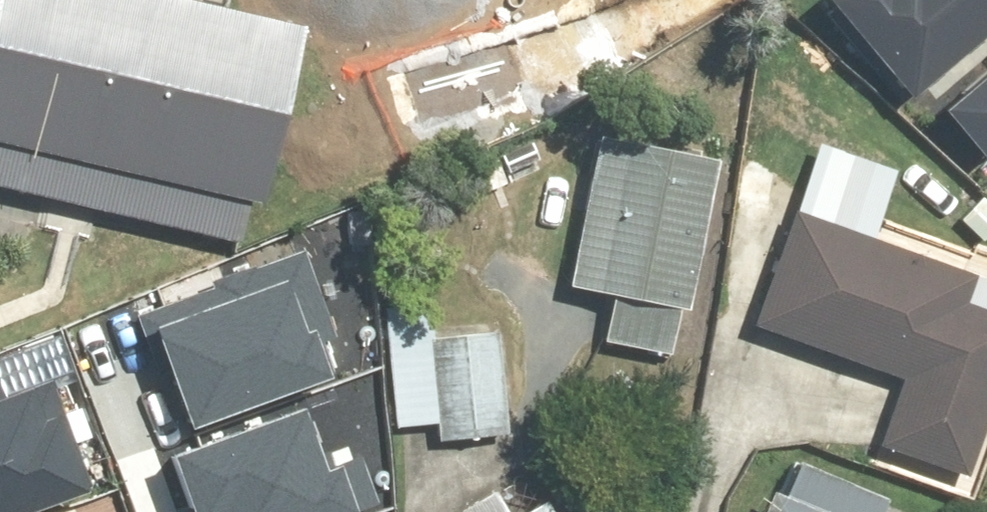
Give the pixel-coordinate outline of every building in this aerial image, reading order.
[(179,0),(0,0),(0,183),(238,240),(247,205),(267,210),(310,32),(179,0)] [(907,87),(986,13),(986,0),(827,0),(907,87)] [(927,117),(966,164),(986,146),(986,67),(927,117)] [(607,345),(691,358),(724,148),(602,129),(577,286),(615,292),(607,345)] [(771,192),(720,337),(869,390),(853,434),(980,479),(986,461),(986,268),(771,192)] [(164,319),(194,412),(328,370),(314,324),(297,329),(282,282),(164,319)] [(506,318),(420,317),(419,435),(505,436),(506,318)] [(98,481),(61,380),(5,400),(0,386),(0,511),(11,511),(98,481)] [(197,511),(336,511),(355,506),(341,462),(317,470),(297,408),(176,446),(197,511)] [(790,453),(765,511),(930,511),(790,453)] [(459,511),(571,511),(542,463),(459,511)]
